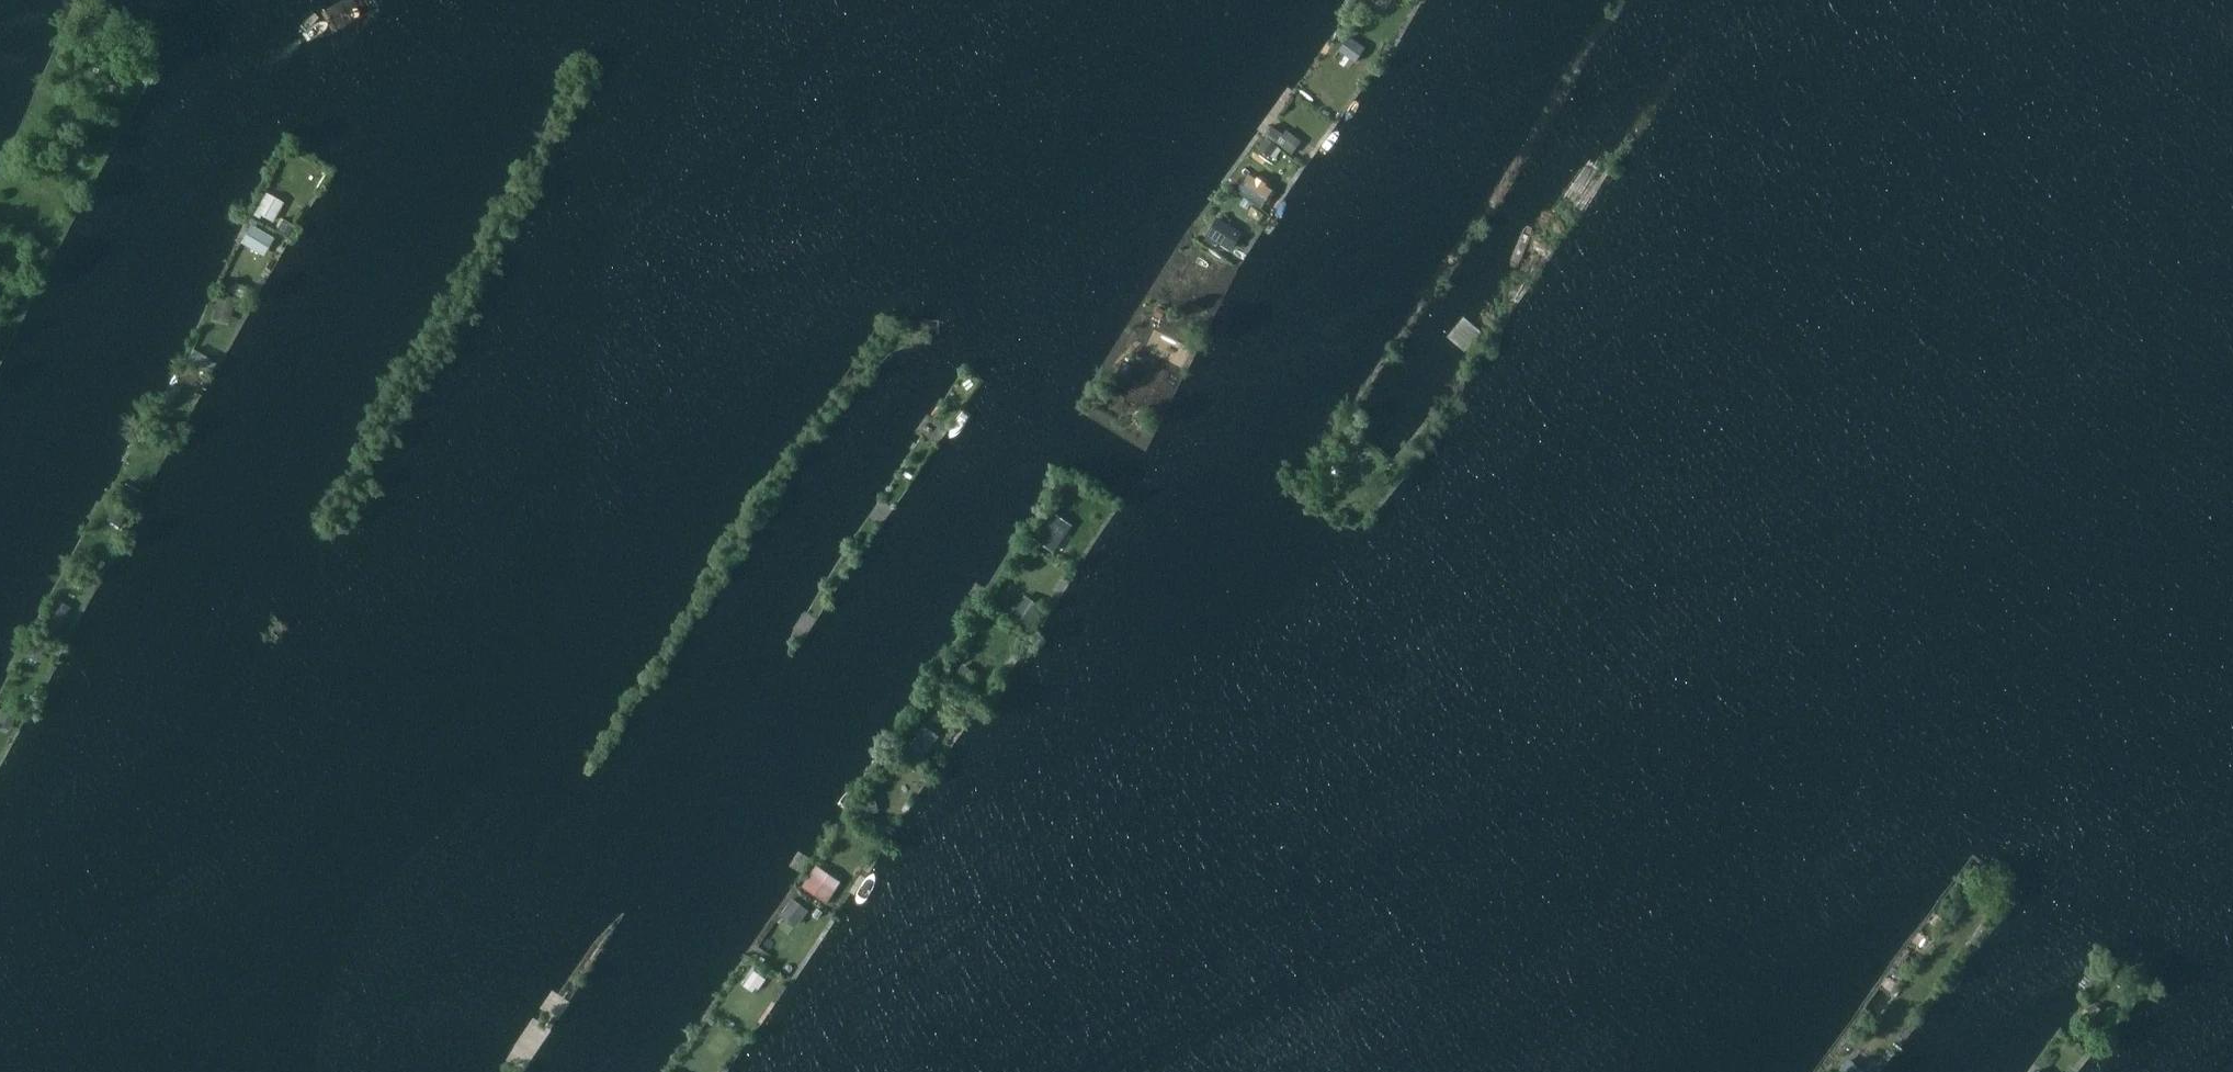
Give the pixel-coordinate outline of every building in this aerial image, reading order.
[(1346,40),(1340,48),(1354,59),(1360,51),(1346,40)] [(1287,130),(1277,144),(1292,155),(1303,141),(1287,130)] [(1266,138),(1259,148),(1270,157),(1272,156),(1276,159),(1282,151),(1278,147),(1266,138)] [(1248,176),(1237,192),(1258,206),(1269,190),(1248,176)] [(265,193),(253,215),(259,218),(261,214),(273,221),(283,203),(265,193)] [(1208,236),(1205,240),(1213,245),(1216,241),(1229,250),(1239,233),(1218,219),(1208,236)] [(283,220),(276,232),(287,238),(294,226),(283,220)] [(252,227),(243,242),(262,254),(271,238),(252,227)] [(218,295),(215,310),(231,313),(234,298),(218,295)] [(1157,307),(1153,314),(1161,319),(1165,312),(1157,307)] [(208,359),(203,368),(211,372),(215,363),(208,359)] [(1122,362),(1118,372),(1128,376),(1132,365),(1122,362)] [(118,482),(113,490),(131,501),(137,490),(125,484),(124,486),(118,482)] [(115,508),(109,519),(120,526),(126,514),(115,508)] [(1034,528),(1029,535),(1054,551),(1065,534),(1048,522),(1041,533),(1034,528)] [(34,639),(28,649),(41,655),(46,645),(34,639)] [(963,664),(954,677),(965,685),(974,671),(963,664)] [(939,687),(935,695),(943,700),(947,692),(939,687)] [(0,714),(0,720),(11,725),(16,715),(3,709),(0,714)] [(817,865),(803,887),(827,903),(842,882),(817,865)] [(793,898),(780,916),(796,928),(809,909),(793,898)] [(1837,1071),(1865,1071),(1848,1058),(1837,1071)]
